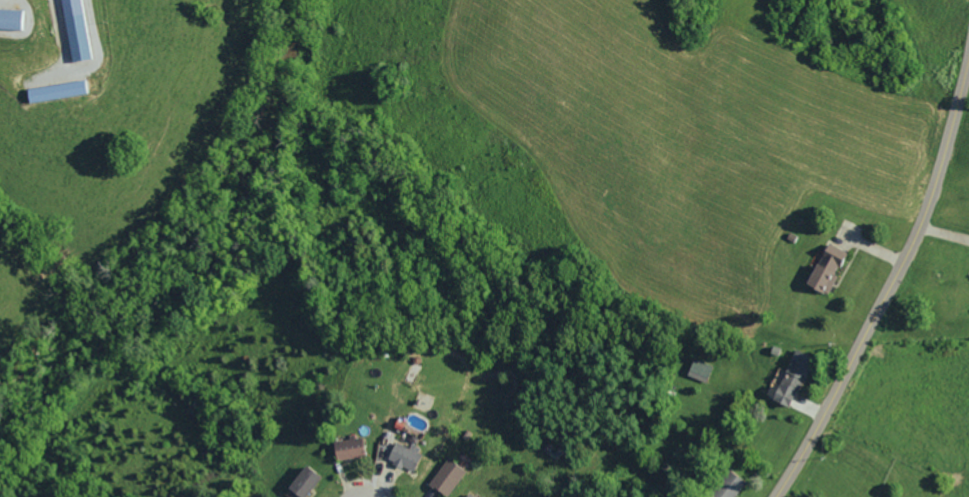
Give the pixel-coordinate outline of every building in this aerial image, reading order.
[(88,58),(79,0),(59,0),(68,61),(88,58)] [(24,29),(25,9),(0,8),(0,28),(24,29)] [(84,94),(82,80),(23,87),(25,101),(84,94)] [(835,275),(831,273),(836,265),(839,266),(846,252),(825,241),(803,284),(825,295),(835,275)] [(811,356),(793,348),(769,400),(784,407),(792,389),(796,390),(811,356)] [(711,365),(692,359),(686,375),(705,382),(711,365)] [(332,439),(333,459),(362,457),(360,437),(332,439)] [(419,448),(409,444),(408,447),(392,442),(385,461),(411,471),(419,448)] [(443,457),(427,485),(446,496),(447,496),(463,470),(443,457)] [(300,465),(285,489),(298,496),(304,496),(317,476),(300,465)] [(744,481),(726,468),(706,496),(732,496),(744,481)]
